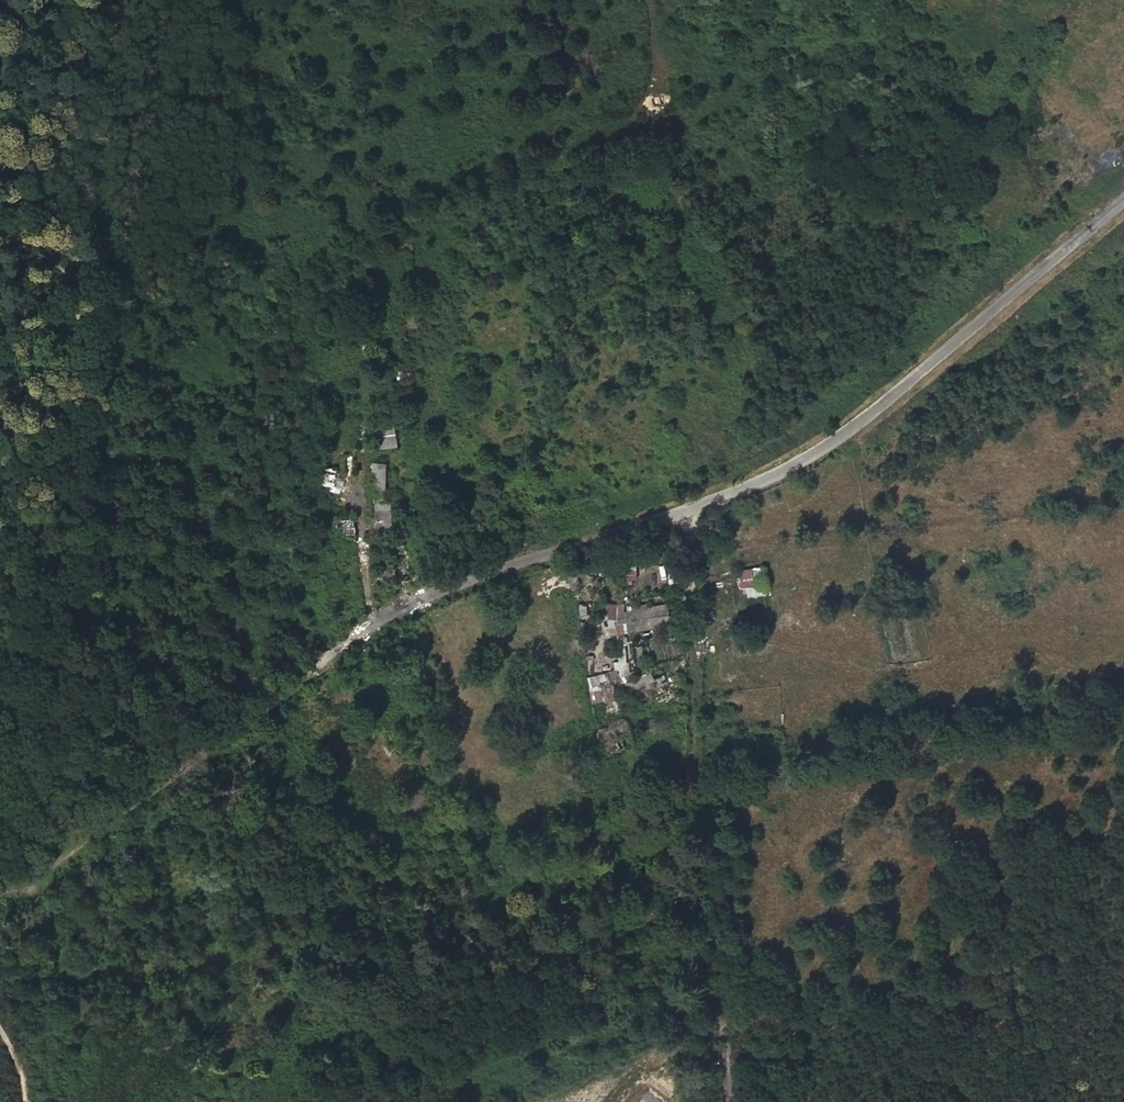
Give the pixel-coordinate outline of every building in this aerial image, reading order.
[(387,427),(370,428),(372,449),(389,447),(387,427)] [(385,492),(386,463),(372,462),(370,492),(385,492)] [(344,488),(346,469),(319,467),(317,485),(344,488)] [(392,502),(376,501),(374,529),(391,530),(392,502)] [(353,529),(342,530),(342,539),(354,538),(353,529)] [(661,548),(643,555),(646,566),(655,563),(657,570),(667,567),(661,548)] [(355,566),(333,571),(334,579),(356,575),(355,566)] [(747,594),(754,594),(755,585),(761,586),(762,568),(739,567),(738,587),(747,587),(747,594)] [(601,575),(587,575),(587,614),(601,614),(601,594),(595,594),(595,586),(601,587),(601,575)] [(616,604),(607,604),(607,619),(616,619),(616,604)] [(640,619),(617,624),(617,635),(622,634),(622,632),(660,623),(659,617),(666,616),(663,606),(639,612),(640,619)] [(657,635),(632,640),(635,659),(660,655),(657,635)] [(648,672),(627,679),(631,690),(652,684),(648,672)] [(91,886),(78,895),(86,906),(99,898),(91,886)]
